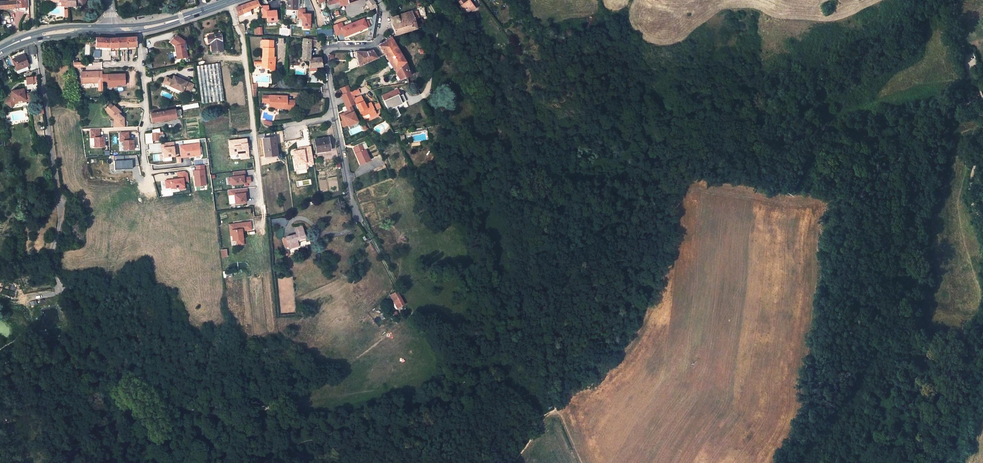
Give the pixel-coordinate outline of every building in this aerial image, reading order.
[(18,8),(25,8),(29,7),(29,0),(16,0),(0,2),(0,9),(18,8)] [(236,7),(238,15),(243,14),(244,16),(251,14),(249,8),(259,5),(258,2),(260,2),(259,0),(256,0),(255,1),(236,7)] [(286,9),(297,9),(297,0),(286,0),(286,9)] [(373,0),(369,0),(365,2),(367,5),(365,6),(367,9),(369,7),(375,3),(373,0)] [(461,5),(459,6),(465,14),(470,10),(471,11),(475,8),(469,0),(470,0),(455,0),(458,2),(461,5)] [(269,23),(279,22),(278,10),(270,11),(270,5),(262,6),(262,18),(269,18),(269,23)] [(425,16),(423,6),(416,6),(417,11),(418,16),(418,17),(425,16)] [(417,20),(415,21),(414,18),(418,16),(417,11),(412,12),(411,10),(390,18),(395,35),(416,28),(420,26),(419,19),(418,19),(417,19),(417,20)] [(343,22),(333,25),(336,36),(343,34),(344,36),(369,29),(366,19),(344,25),(343,22)] [(317,37),(332,35),(331,27),(317,29),(317,37)] [(223,51),(221,34),(207,36),(208,43),(211,43),(212,53),(217,52),(223,51)] [(126,37),(127,47),(136,46),(136,36),(126,37)] [(177,59),(187,57),(186,52),(184,50),(183,44),(185,41),(175,36),(174,39),(173,38),(170,43),(175,46),(176,46),(177,52),(176,52),(177,59)] [(110,38),(97,37),(96,40),(96,46),(110,47),(110,38)] [(110,38),(110,47),(110,50),(118,50),(118,47),(118,37),(110,38)] [(127,47),(126,37),(118,37),(118,47),(118,50),(127,49),(127,47)] [(392,37),(379,45),(384,54),(397,46),(392,37)] [(320,40),(303,38),(301,60),(309,61),(308,73),(315,72),(315,67),(322,66),(321,57),(310,58),(310,45),(321,46),(321,44),(320,40)] [(271,59),(272,57),(273,57),(273,48),(272,48),(273,41),(262,40),(262,47),(263,47),(262,62),(262,64),(264,64),(263,68),(270,68),(270,66),(274,67),(275,59),(271,59)] [(24,55),(37,54),(36,48),(32,45),(24,48),(24,55)] [(384,54),(395,72),(405,61),(401,54),(397,46),(384,54)] [(356,51),(359,65),(370,60),(374,59),(377,58),(372,50),(367,52),(356,51)] [(24,54),(12,59),(18,74),(28,69),(27,66),(29,65),(24,54)] [(399,79),(407,76),(410,75),(405,61),(395,72),(399,79)] [(197,66),(202,103),(224,101),(219,63),(197,66)] [(81,83),(103,82),(102,75),(102,73),(98,74),(98,72),(91,73),(90,72),(81,72),(81,83)] [(124,74),(102,75),(103,82),(108,82),(108,84),(114,83),(114,86),(122,86),(122,85),(125,85),(124,74)] [(193,84),(174,76),(172,80),(166,77),(163,83),(169,86),(183,91),(184,89),(190,92),(193,84)] [(341,122),(343,127),(359,122),(352,106),(355,104),(350,91),(348,86),(341,88),(343,94),(342,95),(347,111),(340,114),(342,121),(341,122)] [(14,92),(12,93),(6,103),(12,107),(14,103),(19,102),(19,100),(26,99),(24,88),(14,90),(14,92)] [(381,95),(388,109),(392,119),(400,115),(397,107),(402,104),(407,102),(404,94),(401,96),(401,94),(398,88),(381,95)] [(287,96),(270,96),(262,95),(262,103),(265,103),(265,102),(269,102),(269,105),(286,105),(286,109),(286,110),(294,110),(294,100),(287,100),(287,96)] [(369,107),(367,104),(365,105),(361,96),(354,99),(358,108),(362,116),(369,113),(370,116),(376,114),(372,106),(369,107)] [(174,105),(149,110),(152,122),(178,117),(178,116),(178,115),(176,115),(174,105)] [(107,113),(113,119),(114,123),(116,123),(116,127),(123,127),(123,117),(121,117),(119,114),(121,112),(114,106),(107,113)] [(95,146),(106,146),(106,135),(101,135),(100,128),(91,129),(91,137),(95,137),(95,146)] [(124,141),(125,150),(136,149),(135,138),(130,139),(130,131),(120,132),(120,141),(124,141)] [(151,133),(152,141),(159,140),(158,135),(163,134),(163,132),(160,133),(158,133),(153,133),(152,133),(151,133)] [(263,139),(265,156),(275,155),(273,144),(276,143),(276,137),(263,139)] [(330,150),(328,137),(314,139),(317,152),(330,150)] [(229,140),(230,154),(242,153),(242,157),(249,157),(248,139),(229,140)] [(173,142),(161,143),(162,148),(163,148),(164,152),(165,157),(175,156),(173,142)] [(199,144),(179,146),(181,157),(200,155),(199,144)] [(370,160),(365,150),(364,150),(361,144),(355,147),(358,153),(356,154),(358,159),(360,164),(369,160),(370,160)] [(298,150),(292,151),(295,172),(308,169),(308,166),(314,165),(311,146),(297,148),(298,150)] [(194,170),(195,186),(207,185),(206,164),(196,165),(197,170),(194,170)] [(233,177),(230,177),(231,184),(250,182),(249,177),(245,177),(244,170),(233,172),(233,177)] [(178,178),(165,179),(165,189),(186,188),(186,181),(189,180),(188,171),(177,171),(178,178)] [(236,194),(236,203),(248,202),(247,188),(228,189),(228,195),(236,194)] [(286,217),(273,219),(274,227),(288,224),(286,217)] [(236,240),(237,245),(243,244),(242,231),(251,229),(250,222),(235,224),(235,230),(231,230),(232,235),(232,240),(236,240)] [(289,248),(299,246),(298,242),(305,239),(302,226),(294,228),(296,234),(286,237),(287,238),(289,246),(289,248)] [(397,290),(388,294),(395,308),(404,304),(397,290)]
